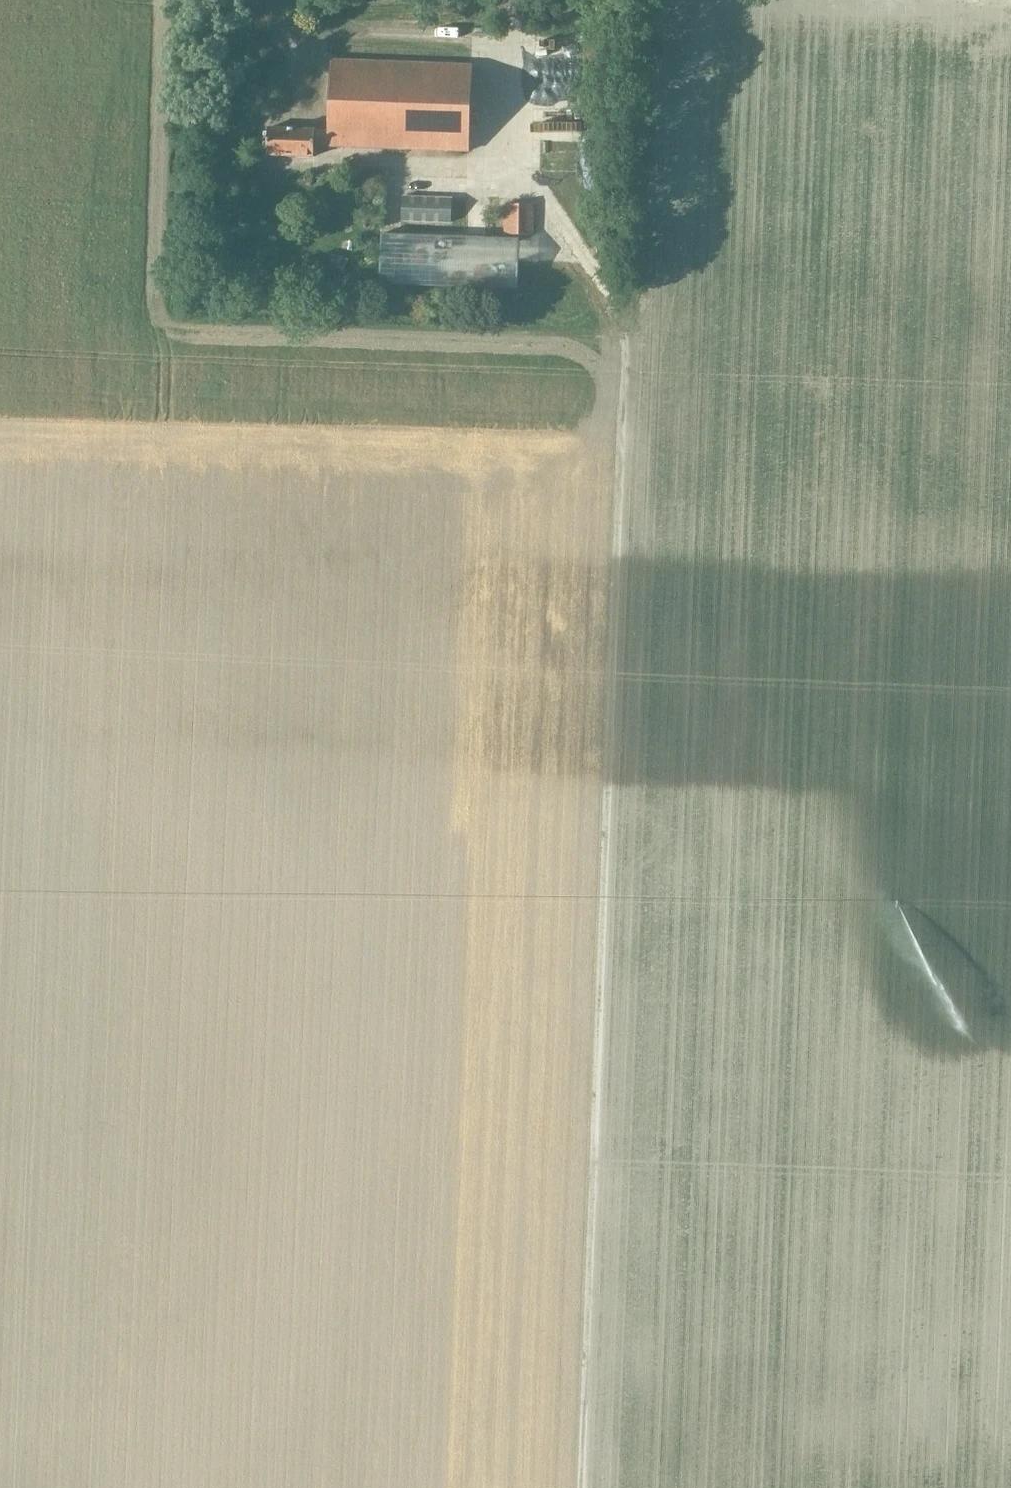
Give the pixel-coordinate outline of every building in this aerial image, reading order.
[(533,45),(533,68),(567,69),(567,46),(533,45)] [(467,152),(471,63),(332,58),(328,128),(268,125),(267,156),(313,158),(314,147),(467,152)] [(562,94),(534,94),(534,106),(562,107),(562,94)] [(402,222),(451,224),(452,197),(403,195),(402,222)] [(476,225),(477,203),(460,203),(459,224),(476,225)] [(504,235),(536,235),(536,204),(504,204),(504,235)] [(369,269),(379,269),(379,228),(369,228),(369,269)] [(518,288),(521,238),(381,233),(380,284),(518,288)]
